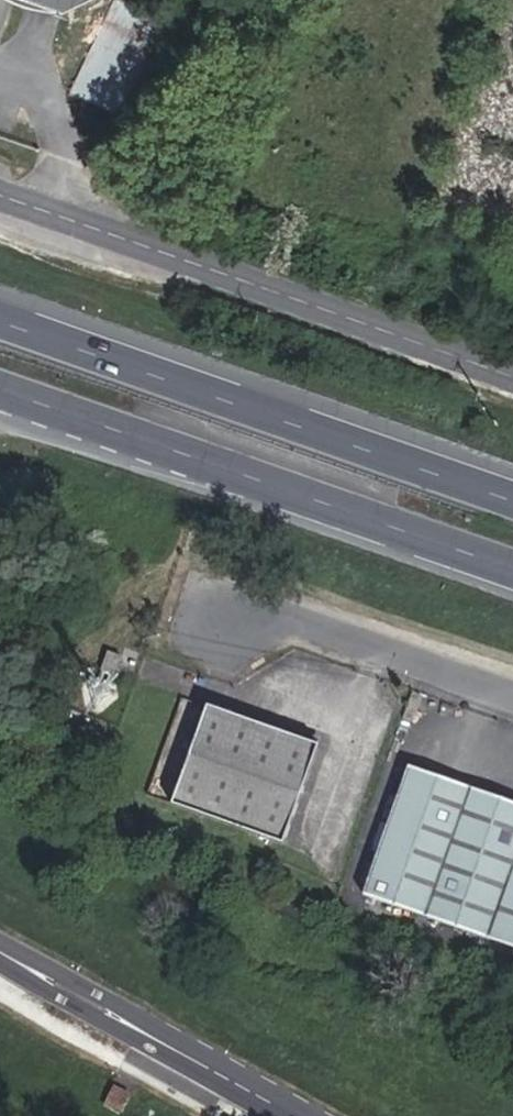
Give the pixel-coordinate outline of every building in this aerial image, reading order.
[(64,9),(83,0),(39,0),(64,9)] [(175,804),(282,843),(319,746),(211,707),(175,804)] [(512,945),(512,802),(409,765),(365,892),(512,945)]
